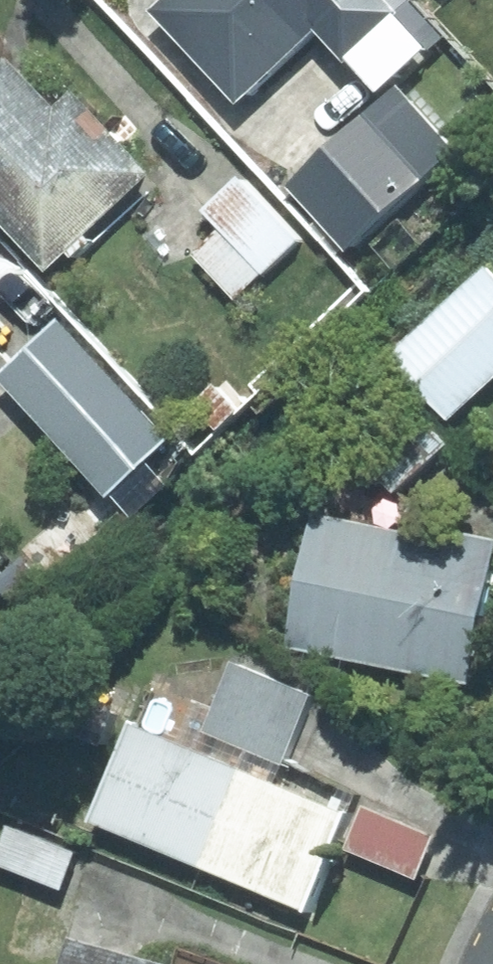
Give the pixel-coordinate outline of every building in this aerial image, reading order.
[(149,10),(233,99),(311,26),(342,60),(401,4),(397,0),(160,0),(149,10)] [(3,57),(0,59),(0,226),(43,271),(62,253),(68,260),(143,190),(135,182),(143,174),(68,94),(52,109),(3,57)] [(392,87),(284,187),(342,249),(450,149),(392,87)] [(193,257),(231,297),(294,239),(235,177),(200,210),(220,232),(193,257)] [(391,354),(445,415),(492,373),(492,274),(488,268),(391,354)] [(0,372),(0,383),(103,493),(164,437),(55,321),(0,372)] [(363,461),(391,491),(442,443),(413,413),(363,461)] [(482,454),(492,466),(492,445),(482,454)] [(488,545),(308,512),(283,648),(463,681),(488,545)] [(202,730),(281,764),(308,695),(228,663),(202,730)] [(198,868),(239,770),(126,724),(85,822),(198,868)] [(343,813),(239,770),(198,868),(301,911),(343,813)] [(431,835),(360,806),(343,850),(413,878),(431,835)] [(5,826),(0,839),(0,866),(58,889),(72,852),(5,826)] [(66,941),(60,963),(150,963),(66,941)] [(176,955),(174,963),(208,963),(176,955)]
